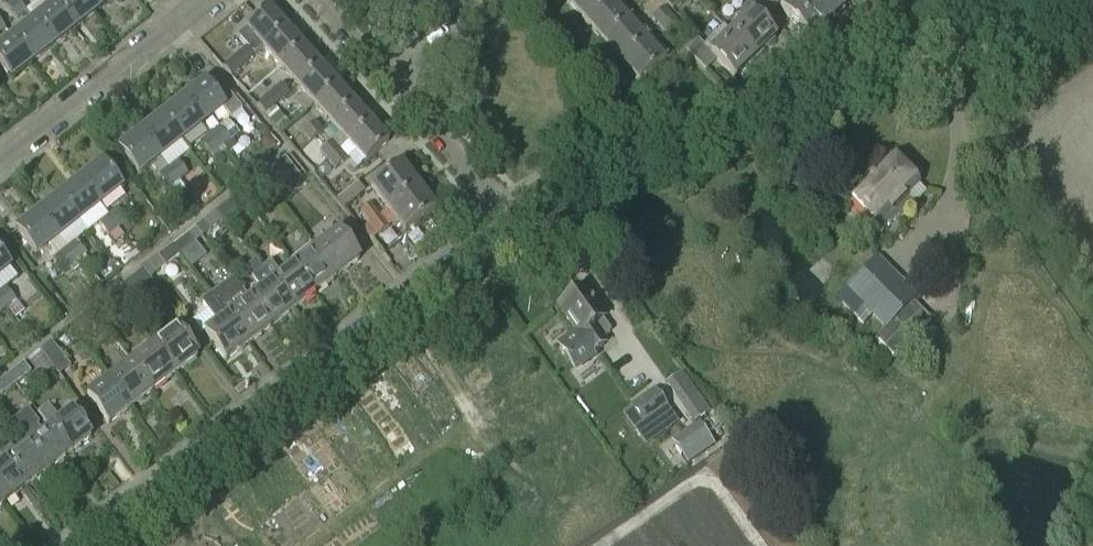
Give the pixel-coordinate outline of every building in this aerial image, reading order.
[(27,11),(19,0),(13,0),(6,5),(17,19),(27,11)] [(96,13),(86,0),(63,0),(56,6),(75,30),(96,13)] [(113,0),(86,0),(96,13),(113,0)] [(610,1),(609,0),(571,0),(567,3),(586,23),(610,1)] [(682,1),(682,0),(663,0),(672,10),(682,1)] [(732,34),(756,60),(776,40),(772,36),(782,27),(770,15),(755,0),(752,0),(735,17),(741,24),(732,34)] [(780,5),(775,0),(755,0),(770,15),(780,5)] [(831,21),(811,0),(790,0),(780,9),(811,41),(831,21)] [(831,21),(852,1),(851,0),(811,0),(831,21)] [(604,43),(628,21),(610,1),(586,23),(604,43)] [(54,46),(75,30),(56,6),(35,22),(54,46)] [(652,19),(660,27),(672,16),(664,7),(652,19)] [(270,9),(238,37),(247,48),(236,58),(244,67),(255,57),(264,49),(287,28),(270,9)] [(668,36),(680,24),(672,16),(660,27),(668,36)] [(622,63),(646,41),(628,21),(604,43),(622,63)] [(33,63),(54,46),(35,22),(14,39),(33,63)] [(281,67),(304,47),(287,28),(264,49),(281,67)] [(756,60),(732,34),(721,44),(715,38),(706,48),(699,41),(687,53),(706,72),(717,62),(735,80),(756,60)] [(33,63),(14,39),(0,50),(0,65),(12,80),(33,63)] [(664,61),(646,41),(622,63),(640,83),(669,58),(668,57),(664,61)] [(298,86),(321,66),(304,47),(281,67),(298,86)] [(224,68),(232,77),(244,67),(236,58),(224,68)] [(315,105),(338,85),(321,66),(298,86),(305,94),(297,102),(306,112),(314,105),(315,105)] [(205,84),(184,101),(203,125),(223,109),(231,119),(242,110),(223,86),(213,94),(205,84)] [(269,95),(277,104),(289,93),(281,84),(269,95)] [(332,124),(355,104),(338,85),(315,105),(332,124)] [(266,114),(277,104),(269,95),(258,106),(266,114)] [(182,142),(203,125),(184,101),(163,118),(182,142)] [(349,143),(372,123),(355,104),(332,124),(349,143)] [(161,158),(182,142),(163,118),(142,134),(161,158)] [(310,142),(323,130),(315,122),(302,133),(310,142)] [(367,163),(390,143),(372,123),(349,143),(367,163)] [(210,135),(221,148),(230,140),(220,127),(210,135)] [(179,181),(168,168),(161,158),(142,134),(120,151),(139,175),(152,166),(169,188),(179,181)] [(211,155),(221,148),(210,135),(201,142),(211,155)] [(267,136),(262,141),(261,147),(266,153),(275,146),(267,136)] [(328,162),(340,151),(331,141),(319,152),(328,162)] [(335,170),(347,158),(340,151),(328,162),(335,170)] [(301,178),(285,158),(261,177),(268,186),(282,175),(291,186),(301,178)] [(871,233),(880,238),(887,226),(888,227),(899,216),(894,210),(918,186),(891,159),(851,199),(876,224),(871,233)] [(179,181),(188,174),(177,160),(168,168),(179,181)] [(102,165),(81,182),(100,206),(122,189),(102,165)] [(388,211),(419,187),(402,165),(371,188),(388,211)] [(254,197),(268,186),(261,177),(247,188),(254,197)] [(108,216),(100,206),(81,182),(60,198),(87,232),(99,223),(115,243),(124,236),(119,229),(108,216)] [(344,208),(366,191),(359,182),(337,199),(344,208)] [(406,234),(437,210),(419,187),(388,211),(406,234)] [(79,222),(60,198),(39,214),(58,239),(79,222)] [(223,221),(238,208),(232,200),(217,212),(223,221)] [(370,225),(380,217),(371,206),(361,213),(370,225)] [(118,208),(108,216),(119,229),(128,222),(118,208)] [(210,232),(223,221),(217,212),(203,223),(210,232)] [(36,256),(49,246),(58,239),(39,214),(17,232),(36,256)] [(379,236),(389,229),(380,217),(370,225),(379,236)] [(338,277),(360,261),(338,232),(316,249),(338,277)] [(181,255),(195,243),(188,234),(174,246),(181,255)] [(66,249),(76,262),(85,254),(76,242),(66,249)] [(166,267),(181,255),(174,246),(159,257),(166,267)] [(57,256),(66,269),(76,262),(66,249),(57,256)] [(315,295),(338,277),(316,249),(294,266),(315,295)] [(10,269),(0,255),(0,277),(10,269)] [(256,261),(254,262),(293,312),(315,295),(294,266),(281,276),(270,262),(262,268),(256,261)] [(886,329),(916,300),(879,261),(838,300),(854,316),(864,306),(886,329)] [(66,269),(64,270),(69,276),(80,268),(76,262),(66,269)] [(271,328),(293,312),(254,262),(245,268),(262,290),(249,300),(271,328)] [(138,302),(157,287),(143,270),(115,292),(121,301),(132,293),(138,302)] [(249,345),(271,328),(249,300),(233,278),(211,295),(249,345)] [(16,301),(5,288),(0,292),(0,298),(8,308),(16,301)] [(580,336),(560,350),(573,369),(604,347),(592,329),(604,321),(584,291),(560,307),(580,336)] [(106,313),(121,301),(115,292),(99,304),(106,313)] [(227,362),(249,345),(211,295),(201,302),(218,324),(205,334),(227,362)] [(76,336),(91,325),(85,316),(70,327),(76,336)] [(177,374),(198,358),(177,329),(155,346),(177,374)] [(59,376),(71,367),(51,342),(39,351),(59,376)] [(155,390),(177,374),(155,346),(133,362),(155,390)] [(132,408),(155,390),(133,362),(110,380),(132,408)] [(16,383),(30,372),(24,364),(10,375),(16,383)] [(683,372),(666,384),(682,406),(699,394),(683,372)] [(16,383),(10,375),(0,382),(0,394),(1,395),(16,383)] [(109,425),(132,408),(110,380),(87,397),(109,425)] [(646,446),(677,423),(654,392),(632,408),(639,418),(630,424),(646,446)] [(60,421),(48,406),(38,414),(50,430),(51,429),(70,454),(91,438),(72,413),(60,421)] [(43,434),(37,426),(39,424),(28,410),(10,423),(28,446),(29,445),(48,471),(70,454),(51,429),(50,430),(43,434)] [(713,417),(706,422),(715,434),(722,429),(713,417)] [(698,426),(673,443),(688,465),(713,448),(698,426)] [(28,446),(17,454),(10,446),(0,453),(0,454),(26,488),(48,471),(29,445),(28,446)] [(3,505),(26,488),(0,454),(0,501),(3,505)]
